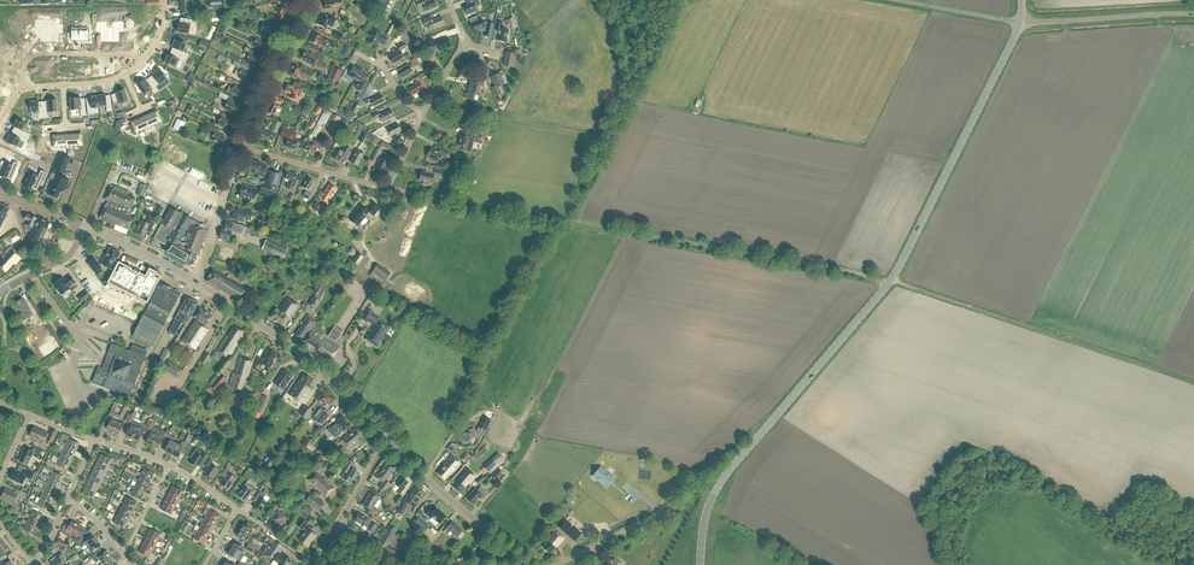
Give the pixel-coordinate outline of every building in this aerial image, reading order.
[(188,0),(179,0),(180,14),(189,13),(188,0)] [(383,3),(378,13),(386,18),(395,0),(377,0),(383,3)] [(424,0),(420,0),(416,2),(418,8),(419,8),(421,15),(425,13),(437,8),(434,0),(431,0),(425,3),(424,0)] [(478,10),(476,6),(480,4),(478,0),(466,0),(468,4),(463,6),(467,15),(478,10)] [(326,10),(335,9),(334,6),(342,6),(341,1),(325,2),(326,10)] [(286,11),(289,5),(284,3),(282,9),(279,7),(276,12),(279,14),(280,14),(278,18),(284,21),(288,11),(286,11)] [(432,21),(430,16),(422,20),(425,26),(427,25),(430,30),(444,24),(441,17),(432,21)] [(476,16),(470,19),(471,23),(470,23),(473,31),(480,28),(482,27),(482,29),(486,30),(487,24),(484,23),(482,19),(482,18),(478,20),(476,16)] [(332,18),(330,21),(322,17),(318,25),(326,28),(327,25),(331,27),(334,22),(335,19),(332,18)] [(178,25),(177,32),(189,34),(190,25),(196,26),(197,21),(181,18),(180,22),(179,22),(179,23),(178,25)] [(508,38),(509,38),(509,35),(509,34),(507,34),(508,30),(501,28),(502,22),(497,20),(494,29),(498,30),(496,40),(502,41),(502,42),(503,42),(504,42),(506,42),(506,38),(508,38)] [(37,21),(37,32),(42,32),(42,41),(50,41),(50,26),(44,26),(44,21),(37,21)] [(225,21),(219,33),(225,36),(231,24),(225,21)] [(50,26),(50,41),(58,41),(58,32),(62,32),(62,23),(56,23),(56,26),(50,26)] [(98,24),(98,31),(102,31),(102,41),(110,41),(110,29),(106,29),(106,23),(98,24)] [(110,29),(110,41),(118,40),(118,31),(122,31),(122,23),(114,23),(114,28),(110,28),(110,29)] [(128,24),(128,36),(132,36),(132,41),(137,41),(137,40),(141,40),(141,37),(141,32),(145,32),(145,23),(140,24),(140,26),(133,26),(133,24),(128,24)] [(486,30),(493,31),(494,24),(488,23),(487,23),(487,24),(486,30)] [(261,31),(260,33),(263,35),(267,37),(269,38),(269,37),(271,38),(273,39),(275,40),(275,39),(276,38),(276,36),(279,31),(278,30),(275,29),(273,27),(273,28),(271,27),(270,26),(268,26),(264,24),(264,26),(262,28),(261,31)] [(71,28),(71,41),(80,41),(80,28),(71,28)] [(80,28),(80,41),(88,41),(88,28),(80,28)] [(384,45),(388,38),(382,35),(383,35),(374,30),(370,38),(368,42),(376,46),(378,42),(384,45)] [(336,31),(333,37),(340,40),(343,41),(343,42),(344,43),(344,42),(346,39),(344,39),(343,38),(342,40),(341,39),(343,34),(336,31)] [(259,48),(265,51),(269,44),(265,42),(264,41),(266,38),(254,32),(252,36),(257,38),(253,46),(258,49),(259,48)] [(325,48),(328,41),(321,38),(322,37),(314,34),(310,42),(318,45),(325,48)] [(1,37),(0,38),(0,58),(2,57),(7,62),(13,56),(8,51),(11,48),(1,37)] [(451,46),(448,38),(434,42),(433,38),(426,41),(428,49),(437,46),(438,49),(451,46)] [(173,48),(171,52),(186,58),(187,59),(189,54),(183,52),(186,44),(175,39),(173,45),(172,47),(172,48),(173,48)] [(394,65),(405,58),(401,51),(407,48),(403,42),(397,46),(399,50),(389,57),(394,65)] [(347,57),(351,48),(346,46),(342,54),(347,57)] [(258,66),(261,59),(257,57),(257,56),(258,53),(250,49),(246,47),(244,51),(250,54),(246,62),(244,61),(243,64),(250,67),(250,66),(253,68),(255,65),(258,66)] [(319,56),(310,52),(310,51),(306,49),(304,53),(305,53),(302,59),(310,63),(309,64),(314,66),(317,61),(322,63),(325,58),(319,55),(319,56)] [(519,55),(520,51),(512,49),(511,53),(506,52),(503,65),(513,67),(516,55),(519,55)] [(167,57),(165,63),(176,68),(179,60),(184,62),(186,58),(171,52),(170,55),(169,55),(168,55),(167,57)] [(411,69),(420,64),(415,57),(410,61),(412,65),(410,66),(408,65),(398,71),(402,78),(413,72),(411,69)] [(234,63),(233,65),(238,67),(234,75),(238,76),(238,77),(243,80),(244,79),(250,82),(253,75),(249,73),(249,71),(250,69),(234,61),(234,63)] [(312,75),(293,66),(290,73),(297,77),(299,74),(309,79),(312,75)] [(343,71),(335,68),(334,67),(329,79),(338,83),(343,71)] [(346,71),(342,77),(350,81),(352,78),(355,80),(361,69),(358,68),(358,69),(354,67),(350,73),(346,71)] [(8,83),(9,78),(10,74),(7,74),(8,72),(8,71),(8,69),(0,68),(0,82),(8,83)] [(153,76),(149,78),(158,90),(161,88),(159,85),(167,79),(160,69),(154,73),(152,74),(152,75),(153,76)] [(361,69),(355,80),(359,82),(355,89),(362,93),(364,89),(369,81),(364,79),(367,74),(363,72),(364,71),(361,69)] [(502,77),(500,73),(490,77),(494,86),(491,88),(496,97),(502,94),(499,87),(507,84),(507,82),(505,76),(503,76),(502,77)] [(228,77),(226,82),(235,86),(231,93),(235,95),(238,96),(239,95),(243,98),(247,90),(239,87),(240,83),(232,79),(228,77)] [(143,81),(137,85),(144,95),(152,89),(155,94),(159,91),(158,90),(149,78),(146,80),(145,79),(145,80),(143,81)] [(413,96),(424,89),(419,80),(415,83),(416,85),(409,89),(413,96)] [(484,87),(485,81),(480,80),(479,83),(472,81),(469,93),(465,92),(464,97),(474,100),(475,95),(478,96),(481,86),(484,87)] [(307,89),(309,85),(300,81),(298,85),(307,89)] [(288,83),(285,90),(287,91),(290,93),(289,96),(296,99),(297,96),(299,97),(302,90),(288,83)] [(114,95),(111,95),(114,103),(116,102),(117,102),(118,104),(127,101),(128,101),(127,98),(124,91),(124,90),(123,90),(115,93),(115,94),(114,95)] [(359,102),(357,106),(361,108),(363,104),(364,104),(365,105),(370,102),(373,107),(385,101),(381,94),(377,96),(370,100),(368,96),(366,91),(359,102)] [(221,93),(219,96),(227,100),(228,101),(224,109),(236,114),(237,112),(238,112),(240,109),(239,109),(240,106),(236,104),(235,103),(237,100),(228,96),(221,93)] [(103,95),(98,96),(99,108),(106,107),(107,112),(112,111),(110,95),(106,96),(106,95),(105,95),(103,95)] [(90,98),(86,98),(88,115),(93,114),(92,108),(99,108),(98,96),(93,96),(91,97),(90,97),(90,98)] [(80,98),(71,98),(71,110),(81,110),(81,116),(86,116),(85,99),(83,99),(83,98),(83,97),(82,98),(80,98)] [(275,106),(278,101),(273,99),(271,104),(271,103),(267,112),(274,115),(278,107),(275,106)] [(47,102),(43,102),(44,118),(49,118),(48,112),(57,112),(56,100),(49,100),(47,100),(47,101),(47,102)] [(36,101),(30,102),(31,114),(39,113),(39,118),(44,118),(43,102),(39,102),(39,101),(38,101),(36,101)] [(334,130),(341,118),(327,110),(321,122),(325,124),(325,126),(334,130)] [(394,116),(390,110),(380,115),(378,112),(372,115),(374,120),(380,117),(382,122),(394,116)] [(144,116),(151,132),(156,130),(154,125),(162,122),(157,111),(151,113),(144,116)] [(229,129),(233,122),(229,120),(228,119),(230,116),(221,112),(220,116),(221,117),(217,125),(223,127),(223,126),(229,129)] [(348,121),(350,116),(342,112),(340,116),(348,121)] [(137,119),(132,122),(136,133),(144,129),(146,135),(151,132),(144,116),(137,119)] [(363,123),(365,128),(381,123),(379,119),(373,121),(371,116),(367,117),(368,121),(363,123)] [(181,133),(185,123),(178,119),(173,129),(181,133)] [(15,127),(13,131),(27,138),(28,139),(30,134),(25,131),(28,125),(17,120),(15,124),(14,126),(14,127),(15,127)] [(278,132),(281,124),(274,121),(271,130),(273,130),(272,133),(270,132),(270,134),(261,130),(258,138),(268,141),(269,137),(275,139),(276,134),(277,132),(278,132)] [(317,124),(311,135),(316,138),(322,127),(317,124)] [(401,131),(398,124),(390,128),(389,125),(386,127),(390,136),(401,131)] [(223,145),(226,138),(217,134),(219,130),(211,126),(207,133),(213,136),(211,140),(214,142),(215,141),(223,145)] [(282,128),(280,136),(289,139),(287,147),(295,149),(298,141),(293,140),(295,134),(296,132),(282,128)] [(460,136),(458,145),(463,146),(462,151),(471,152),(475,134),(476,133),(464,130),(463,136),(460,136)] [(9,136),(6,142),(17,147),(20,140),(25,142),(27,138),(13,131),(11,134),(10,134),(9,136)] [(365,138),(367,134),(362,131),(358,140),(363,142),(365,138)] [(388,143),(391,138),(381,132),(378,138),(388,143)] [(67,135),(68,149),(73,148),(73,146),(82,145),(81,134),(74,134),(67,135)] [(56,136),(52,136),(52,138),(53,143),(53,148),(61,147),(61,149),(67,149),(67,147),(66,137),(66,135),(60,135),(56,136)] [(322,151),(325,145),(315,140),(312,146),(308,144),(305,149),(314,154),(317,148),(322,151)] [(346,159),(352,149),(345,145),(341,151),(337,149),(332,157),(339,161),(342,157),(346,159)] [(446,159),(450,152),(441,147),(438,152),(431,149),(427,157),(438,163),(442,156),(446,159)] [(358,166),(362,159),(364,154),(357,150),(351,162),(358,166)] [(60,153),(52,169),(56,171),(63,174),(66,168),(70,158),(60,153)] [(388,162),(382,159),(380,158),(377,162),(378,163),(376,167),(383,171),(386,167),(389,169),(393,160),(391,159),(388,162)] [(263,176),(267,166),(261,164),(262,163),(251,160),(248,168),(254,170),(253,173),(263,176)] [(0,166),(0,176),(5,178),(7,179),(7,178),(8,178),(12,179),(19,163),(14,161),(12,166),(4,162),(3,165),(1,164),(0,166)] [(29,172),(23,185),(31,189),(32,189),(33,189),(34,186),(38,188),(46,172),(41,170),(38,176),(29,172)] [(434,174),(426,172),(422,171),(419,180),(424,181),(423,185),(429,186),(429,183),(432,183),(434,176),(440,178),(442,171),(435,170),(434,174)] [(276,192),(281,175),(271,172),(266,189),(276,192)] [(295,191),(298,183),(294,182),(297,174),(287,172),(285,180),(288,181),(286,188),(295,191)] [(454,178),(458,181),(462,174),(457,172),(456,172),(453,178),(454,178)] [(52,189),(49,195),(52,196),(58,199),(60,192),(65,190),(70,180),(59,175),(56,181),(59,182),(58,184),(52,182),(49,188),(52,189)] [(131,185),(130,177),(120,178),(121,186),(131,185)] [(303,200),(306,202),(307,200),(311,195),(308,193),(308,192),(309,192),(315,182),(308,178),(302,187),(306,190),(302,197),(304,198),(303,200)] [(137,195),(143,197),(147,186),(141,184),(137,195)] [(326,203),(336,189),(329,184),(323,193),(321,192),(317,197),(326,203)] [(255,199),(258,190),(242,185),(239,194),(240,194),(239,198),(250,201),(251,198),(255,199)] [(131,211),(135,202),(136,200),(109,188),(104,200),(108,201),(107,205),(106,205),(100,219),(114,225),(115,224),(129,230),(134,218),(127,215),(129,210),(131,211)] [(262,188),(260,195),(272,199),(277,200),(279,193),(262,188)] [(373,216),(379,209),(372,203),(366,210),(360,206),(354,215),(353,214),(351,218),(351,219),(359,225),(359,224),(362,226),(364,224),(365,225),(368,221),(364,218),(368,212),(373,216)] [(7,216),(5,215),(9,208),(0,204),(0,229),(7,216)] [(151,214),(153,215),(159,218),(164,208),(155,205),(151,214)] [(180,213),(170,208),(154,238),(162,243),(162,244),(165,245),(166,245),(168,246),(168,248),(167,251),(167,253),(186,264),(186,263),(190,266),(193,265),(198,255),(208,231),(204,230),(206,227),(183,214),(183,213),(181,212),(180,213)] [(235,210),(232,218),(237,219),(237,220),(244,222),(245,218),(249,220),(250,220),(253,212),(245,210),(244,212),(235,210)] [(31,216),(27,214),(24,220),(29,222),(28,224),(27,225),(27,226),(27,227),(27,229),(28,230),(31,231),(32,228),(33,228),(37,218),(32,216),(31,216)] [(41,244),(42,241),(41,240),(49,223),(39,219),(32,236),(30,240),(32,246),(31,246),(38,251),(41,244)] [(151,230),(155,222),(148,219),(146,223),(140,220),(135,232),(144,236),(147,229),(151,230)] [(243,226),(232,223),(230,224),(230,225),(225,224),(224,229),(223,229),(222,229),(222,230),(220,231),(220,232),(221,234),(220,239),(229,241),(231,231),(242,233),(243,226)] [(284,235),(286,231),(274,226),(272,230),(284,235)] [(13,244),(22,238),(17,230),(4,240),(8,245),(12,242),(13,244)] [(284,259),(288,249),(267,239),(263,249),(284,259)] [(22,257),(11,247),(2,258),(3,259),(0,261),(0,267),(6,272),(14,263),(15,265),(22,257)] [(115,263),(120,253),(110,248),(107,253),(106,253),(101,264),(113,270),(116,263),(115,263)] [(355,264),(362,254),(356,250),(350,260),(355,264)] [(88,263),(92,269),(94,271),(94,272),(96,271),(99,268),(101,267),(94,258),(92,259),(89,262),(88,263)] [(383,285),(391,273),(378,264),(370,276),(383,285)] [(119,265),(111,282),(112,280),(141,295),(143,292),(149,296),(159,277),(159,276),(155,274),(150,271),(146,279),(145,278),(140,275),(139,276),(137,275),(128,270),(129,269),(124,266),(124,267),(119,265)] [(242,302),(248,291),(214,270),(207,281),(242,302)] [(53,284),(62,295),(71,288),(70,287),(76,282),(71,275),(65,279),(63,277),(53,284)] [(358,284),(361,280),(355,276),(352,279),(358,284)] [(161,284),(135,334),(133,337),(154,348),(181,294),(181,293),(177,291),(176,292),(161,284)] [(85,291),(80,294),(80,295),(84,300),(90,296),(85,291)] [(313,310),(323,296),(318,292),(308,306),(313,310)] [(198,303),(187,297),(182,305),(175,320),(169,332),(175,336),(182,324),(184,325),(187,319),(188,319),(191,313),(192,314),(198,303)] [(290,319),(299,306),(286,297),(278,310),(277,309),(271,318),(281,324),(287,316),(290,319)] [(383,297),(380,302),(385,306),(389,301),(383,297)] [(16,302),(15,303),(18,307),(17,308),(21,313),(19,314),(22,320),(23,320),(26,318),(33,314),(25,302),(25,303),(22,299),(19,300),(16,301),(16,302)] [(213,317),(203,310),(201,309),(193,321),(194,321),(182,339),(197,349),(209,331),(205,328),(213,317)] [(362,319),(367,322),(368,321),(373,324),(369,330),(371,331),(370,333),(369,332),(365,339),(372,344),(377,347),(383,338),(388,342),(391,337),(386,334),(390,327),(379,320),(380,319),(372,314),(373,312),(368,309),(362,319)] [(304,340),(317,322),(307,315),(299,325),(301,326),(295,335),(304,340)] [(237,342),(244,332),(235,326),(228,337),(226,336),(216,351),(228,358),(238,343),(237,342)] [(335,326),(332,330),(340,335),(343,331),(335,326)] [(340,335),(332,330),(328,337),(336,342),(340,335)] [(305,341),(317,348),(319,352),(331,360),(339,347),(334,344),(334,345),(322,337),(322,336),(317,332),(316,333),(312,331),(305,341)] [(131,352),(114,345),(108,359),(106,358),(104,364),(106,364),(103,371),(98,369),(93,382),(129,397),(148,351),(134,346),(131,352)] [(161,365),(167,352),(164,350),(158,364),(161,365)] [(255,370),(260,373),(261,372),(263,373),(264,370),(269,372),(274,363),(273,362),(277,355),(268,350),(264,358),(264,359),(263,361),(260,359),(257,366),(255,370)] [(206,364),(211,356),(205,352),(200,360),(206,364)] [(248,377),(253,361),(239,357),(235,373),(232,372),(228,386),(242,390),(246,377),(248,377)] [(183,370),(168,360),(163,369),(178,378),(183,370)] [(277,378),(275,381),(274,383),(284,389),(293,376),(283,370),(279,376),(278,378),(277,378)] [(213,395),(227,379),(220,373),(208,388),(209,389),(208,391),(213,395)] [(309,387),(313,380),(304,374),(300,381),(298,380),(288,394),(303,405),(313,390),(309,387)] [(325,405),(331,398),(323,391),(316,400),(313,403),(313,404),(311,407),(315,409),(309,416),(310,417),(317,423),(319,424),(321,426),(330,414),(322,407),(324,405),(325,405)] [(133,438),(140,423),(134,420),(137,413),(134,411),(129,421),(132,423),(126,435),(133,438)] [(112,417),(106,429),(113,432),(118,421),(120,416),(114,413),(112,417)] [(343,423),(346,419),(342,415),(335,422),(336,423),(331,427),(330,426),(326,430),(332,435),(333,435),(338,430),(338,429),(340,427),(344,423),(343,423)] [(485,433),(491,420),(484,417),(477,430),(485,433)] [(338,430),(333,435),(336,439),(351,425),(346,419),(343,423),(344,423),(340,427),(338,429),(338,430)] [(118,421),(113,432),(119,434),(124,423),(118,421)] [(145,427),(146,426),(140,423),(133,438),(139,441),(145,428),(145,427)] [(152,445),(160,429),(154,426),(152,430),(151,432),(151,431),(146,443),(152,445)] [(49,434),(34,427),(30,436),(43,442),(45,439),(52,442),(57,432),(51,430),(49,434)] [(360,446),(366,441),(362,437),(355,428),(342,440),(351,450),(358,444),(360,446)] [(164,435),(166,432),(160,429),(152,445),(158,448),(164,435)] [(464,434),(461,437),(462,441),(465,443),(469,442),(471,440),(471,439),(484,436),(485,433),(477,430),(477,431),(474,432),(474,429),(469,430),(470,435),(468,433),(464,434)] [(65,445),(76,450),(79,443),(69,438),(69,437),(63,435),(62,437),(68,440),(66,444),(65,445)] [(171,455),(177,443),(173,442),(175,438),(172,436),(171,437),(168,436),(168,437),(164,444),(168,446),(165,451),(171,455)] [(328,448),(332,444),(327,440),(322,445),(324,447),(328,448)] [(65,445),(66,444),(60,441),(59,444),(65,446),(63,450),(62,451),(73,457),(76,450),(65,445)] [(177,443),(171,455),(178,458),(181,452),(184,453),(189,444),(185,442),(182,441),(180,445),(177,443)] [(38,458),(42,450),(34,447),(32,451),(25,447),(22,453),(23,453),(19,461),(28,465),(32,455),(38,458)] [(477,461),(487,450),(484,447),(473,458),(477,461)] [(59,458),(70,463),(73,457),(62,451),(63,450),(57,448),(56,450),(62,453),(59,458)] [(197,465),(200,467),(208,456),(197,448),(190,458),(192,460),(190,463),(196,467),(197,465)] [(307,448),(303,452),(310,458),(314,454),(307,448)] [(297,462),(302,456),(297,452),(292,459),(297,462)] [(287,464),(291,458),(284,453),(280,459),(287,464)] [(490,474),(505,461),(498,453),(483,466),(490,474)] [(109,466),(109,465),(111,461),(117,463),(118,461),(112,458),(112,459),(101,454),(98,461),(109,466)] [(270,455),(263,466),(268,469),(275,459),(270,455)] [(453,472),(461,463),(451,455),(443,463),(445,465),(438,473),(445,479),(452,471),(453,472)] [(461,462),(465,465),(471,458),(466,455),(461,462)] [(67,470),(70,463),(59,458),(57,463),(51,460),(50,463),(56,466),(56,465),(67,470)] [(213,479),(219,469),(211,463),(213,461),(210,458),(205,465),(208,468),(204,473),(213,479)] [(351,483),(358,471),(352,468),(355,463),(347,458),(341,469),(344,472),(341,477),(351,483)] [(115,467),(109,465),(109,466),(98,461),(95,467),(106,472),(106,471),(108,467),(114,470),(115,467)] [(386,492),(390,486),(391,484),(386,481),(394,469),(386,464),(378,474),(377,474),(375,477),(382,482),(379,487),(386,492)] [(50,478),(61,483),(64,476),(53,471),(54,470),(48,467),(47,470),(52,473),(50,476),(50,478)] [(112,474),(106,471),(106,472),(95,467),(92,474),(103,479),(103,478),(105,474),(111,476),(112,474)] [(228,489),(236,478),(228,473),(231,470),(227,467),(222,474),(225,476),(221,483),(228,489)] [(595,473),(592,476),(604,485),(606,487),(614,478),(600,467),(595,473)] [(140,475),(151,480),(154,474),(144,468),(141,473),(137,471),(136,474),(140,476),(140,475)] [(469,485),(476,477),(466,468),(461,473),(463,474),(452,486),(460,493),(468,484),(469,485)] [(30,479),(33,473),(25,469),(23,474),(14,469),(10,478),(23,484),(26,476),(30,479)] [(497,481),(503,474),(498,469),(492,476),(497,481)] [(323,479),(315,472),(308,480),(326,497),(335,487),(324,477),(323,479)] [(50,478),(50,476),(45,474),(44,477),(49,479),(47,483),(47,484),(58,489),(61,483),(50,478)] [(100,485),(100,484),(102,480),(107,483),(109,480),(103,478),(103,479),(92,474),(89,480),(100,485)] [(147,486),(151,480),(140,475),(140,476),(138,480),(134,477),(132,480),(136,482),(137,481),(147,486)] [(478,485),(486,479),(484,475),(476,481),(478,485)] [(394,481),(391,484),(390,486),(393,489),(396,485),(399,488),(396,491),(399,494),(406,487),(405,486),(408,482),(402,477),(397,483),(394,481)] [(44,491),(54,496),(58,489),(47,484),(47,483),(42,480),(41,483),(46,486),(44,490),(44,491)] [(106,487),(100,484),(100,485),(89,480),(86,487),(96,492),(99,487),(104,489),(106,487)] [(134,487),(144,493),(147,486),(137,481),(136,482),(135,486),(131,484),(129,487),(133,489),(134,487)] [(246,482),(244,486),(243,485),(240,489),(241,489),(237,495),(245,501),(250,495),(253,497),(257,490),(246,482)] [(180,496),(181,495),(183,491),(172,486),(170,491),(180,496)] [(424,492),(416,486),(413,490),(411,489),(404,500),(397,511),(402,514),(408,503),(414,508),(419,502),(417,501),(419,498),(420,499),(425,493),(424,492)] [(44,491),(44,490),(39,487),(37,490),(43,492),(40,497),(51,503),(54,496),(44,491)] [(94,497),(96,492),(86,487),(82,494),(93,498),(93,500),(98,502),(100,500),(94,497)] [(141,499),(144,493),(134,487),(133,489),(131,492),(127,490),(126,493),(130,495),(131,494),(141,499)] [(480,487),(477,491),(475,489),(467,498),(474,504),(479,498),(482,501),(488,493),(480,487)] [(15,493),(5,489),(2,497),(14,502),(18,495),(22,497),(24,493),(16,490),(15,493)] [(263,499),(268,492),(265,490),(263,493),(260,491),(255,497),(258,499),(253,507),(260,511),(267,502),(263,499)] [(166,497),(177,503),(179,498),(182,500),(184,497),(181,495),(180,496),(170,491),(166,497)] [(373,515),(376,509),(374,507),(379,499),(370,493),(363,505),(368,507),(366,511),(373,515)] [(320,510),(325,503),(311,494),(306,501),(320,510)] [(398,504),(404,498),(400,495),(394,502),(398,504)] [(48,509),(51,503),(40,497),(38,502),(33,500),(31,503),(37,505),(38,504),(48,509)] [(123,503),(133,508),(137,502),(126,497),(123,503)] [(174,508),(175,507),(177,503),(166,497),(164,503),(174,508)] [(282,511),(287,504),(280,499),(275,506),(282,511)] [(589,500),(578,514),(593,526),(604,511),(589,500)] [(130,515),(133,508),(123,503),(120,510),(130,515)] [(178,509),(175,507),(174,508),(164,503),(160,509),(171,514),(173,510),(176,512),(178,509)] [(203,512),(206,508),(199,504),(196,508),(203,512)] [(433,510),(430,507),(424,514),(430,519),(431,517),(439,524),(446,516),(436,507),(433,510)] [(207,514),(217,520),(220,515),(210,509),(207,513),(207,514)] [(29,516),(40,521),(43,515),(32,510),(30,515),(26,513),(24,516),(29,518),(29,516)] [(116,516),(127,521),(130,515),(120,510),(116,516)] [(207,514),(207,513),(204,511),(203,514),(206,516),(204,519),(203,520),(214,526),(217,520),(207,514)] [(290,526),(286,523),(286,522),(284,521),(286,517),(277,511),(271,520),(280,526),(281,524),(283,525),(281,527),(286,531),(290,526)] [(373,533),(373,532),(376,534),(380,527),(371,522),(372,521),(359,513),(355,520),(367,528),(367,529),(373,533)] [(37,528),(40,521),(29,516),(29,518),(27,521),(23,519),(21,522),(26,524),(26,523),(37,528)] [(124,528),(127,521),(116,516),(113,522),(124,528)] [(306,528),(304,526),(307,522),(301,517),(296,524),(302,529),(303,528),(305,530),(299,539),(308,545),(316,534),(307,527),(306,528)] [(203,520),(204,519),(201,518),(199,521),(202,522),(200,527),(210,532),(214,526),(203,520)] [(419,518),(414,523),(424,531),(429,526),(419,518)] [(565,519),(559,527),(575,540),(582,533),(575,527),(574,529),(571,526),(572,525),(565,519)] [(72,534),(78,524),(72,520),(71,523),(67,520),(61,530),(64,532),(65,529),(66,530),(64,534),(67,536),(69,532),(72,534)] [(240,530),(249,535),(255,526),(248,522),(246,525),(243,524),(240,530)] [(452,522),(446,528),(456,537),(457,536),(460,539),(464,534),(461,531),(462,530),(452,522)] [(34,534),(37,528),(26,523),(26,524),(24,528),(20,526),(18,529),(23,531),(24,529),(34,534)] [(78,524),(72,534),(75,535),(72,539),(75,541),(75,542),(77,544),(78,543),(84,535),(80,533),(82,530),(84,528),(78,524)] [(207,539),(210,532),(200,527),(197,531),(194,529),(193,532),(195,534),(196,533),(207,539)] [(151,528),(148,534),(158,540),(159,539),(159,538),(161,535),(161,534),(151,528)] [(557,548),(565,538),(555,529),(547,540),(548,541),(543,547),(550,553),(555,547),(557,548)] [(240,530),(237,536),(246,541),(249,543),(249,542),(251,543),(254,538),(249,535),(240,530)] [(387,530),(375,549),(382,553),(380,555),(388,560),(389,557),(392,559),(396,551),(387,546),(388,546),(394,534),(387,530)] [(204,544),(207,539),(196,533),(195,534),(193,538),(204,544)] [(77,544),(75,546),(76,547),(77,545),(79,546),(80,545),(82,547),(85,544),(88,547),(96,540),(92,534),(90,536),(87,538),(84,535),(78,543),(77,544)] [(148,534),(145,540),(155,546),(157,541),(160,543),(162,540),(161,539),(159,538),(159,539),(158,540),(148,534)] [(366,546),(370,539),(361,534),(357,541),(366,546)] [(88,547),(84,550),(87,553),(89,555),(88,556),(90,559),(92,557),(97,553),(95,550),(98,547),(101,545),(96,540),(88,547)] [(145,540),(142,546),(152,552),(151,553),(154,555),(156,551),(153,550),(155,546),(145,540)] [(273,558),(283,545),(276,540),(267,554),(273,558)] [(231,548),(241,554),(244,548),(235,543),(231,548)] [(152,552),(142,546),(139,552),(149,557),(151,553),(152,552)] [(231,548),(228,554),(240,561),(244,555),(241,554),(231,548)] [(102,563),(111,556),(106,550),(100,556),(97,553),(92,557),(96,563),(100,560),(102,563)] [(51,564),(52,564),(62,564),(64,563),(67,561),(64,558),(63,556),(64,555),(61,552),(55,556),(57,559),(51,564)] [(265,556),(258,552),(255,556),(263,561),(265,556)] [(278,553),(274,560),(279,563),(278,564),(280,564),(287,564),(291,560),(284,555),(283,556),(278,553)] [(116,562),(111,556),(102,563),(103,564),(112,564),(116,562)] [(611,561),(616,564),(620,564),(622,563),(615,556),(611,561)]
